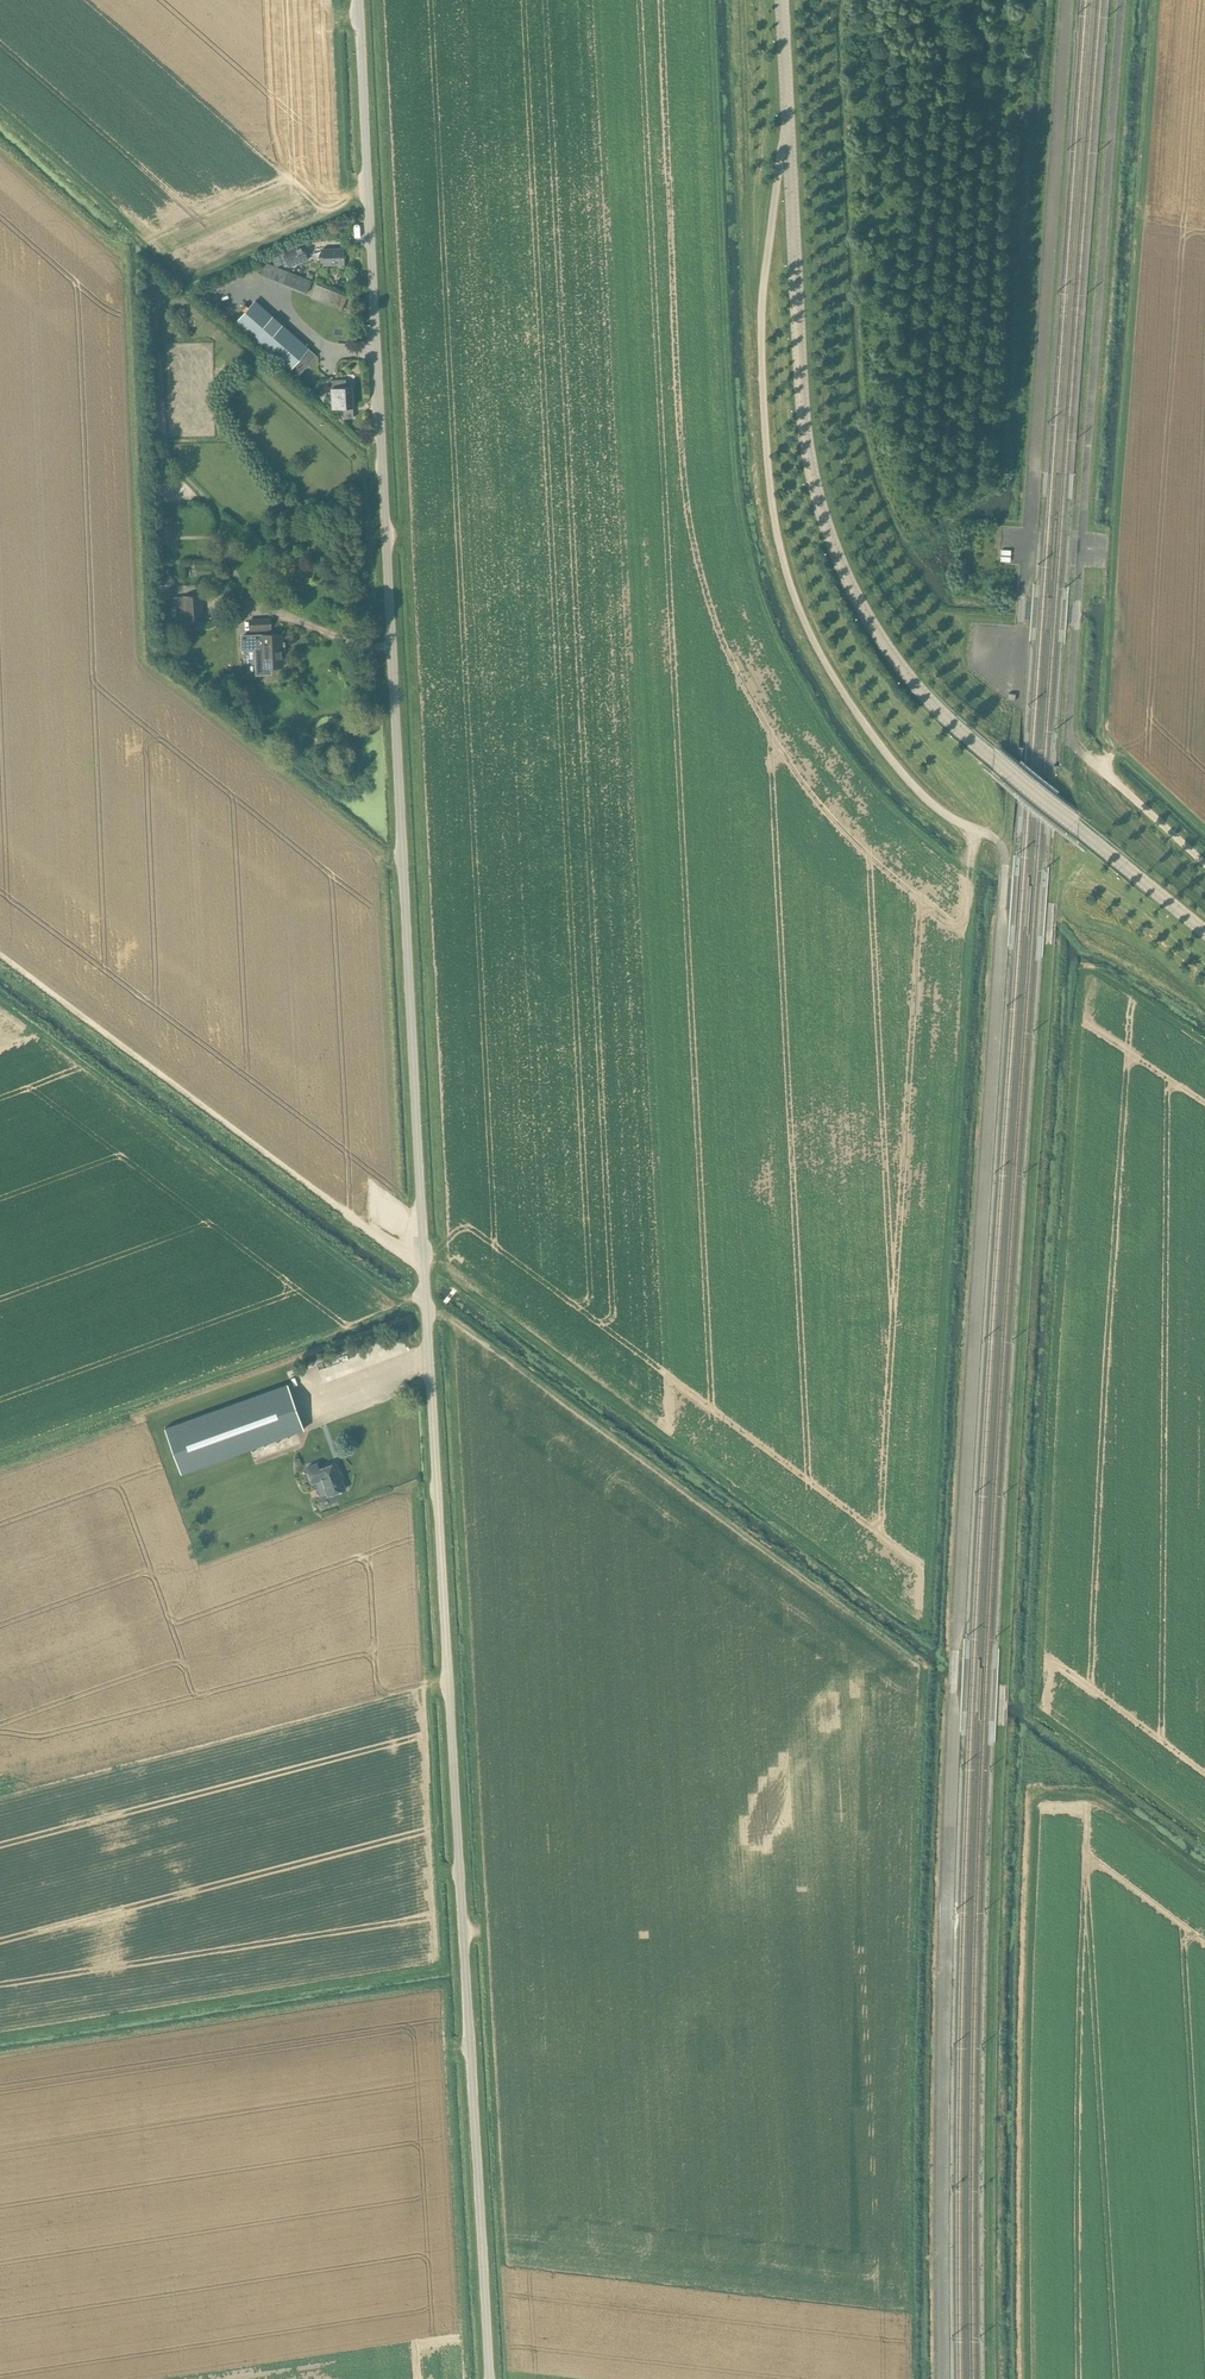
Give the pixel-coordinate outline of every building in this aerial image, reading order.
[(288,268),(308,260),(302,244),(282,251),(283,255),(272,258),(275,265),(276,265),(277,266),(282,264),(283,266),(287,265),(288,268)] [(339,265),(339,264),(344,264),(343,248),(322,249),(323,264),(335,264),(335,266),(339,265)] [(289,272),(265,262),(264,265),(261,271),(260,274),(284,284),(284,285),(306,294),(312,279),(290,271),(289,272)] [(342,311),(347,297),(341,294),(316,284),(310,298),(342,311)] [(254,301),(236,322),(289,369),(307,348),(254,301)] [(346,387),(346,379),(331,380),(331,388),(332,408),(343,407),(344,418),(354,418),(353,407),(352,387),(346,387)] [(160,541),(173,540),(172,526),(160,526),(160,541)] [(168,584),(155,585),(156,598),(169,597),(168,584)] [(184,618),(203,617),(201,594),(183,595),(184,618)] [(250,620),(250,634),(273,633),(272,619),(250,620)] [(281,633),(261,634),(262,666),(283,665),(281,633)] [(289,1379),(167,1423),(184,1469),(306,1425),(289,1379)] [(344,1489),(335,1462),(318,1467),(317,1463),(306,1466),(311,1482),(321,1479),(326,1495),(344,1489)]
